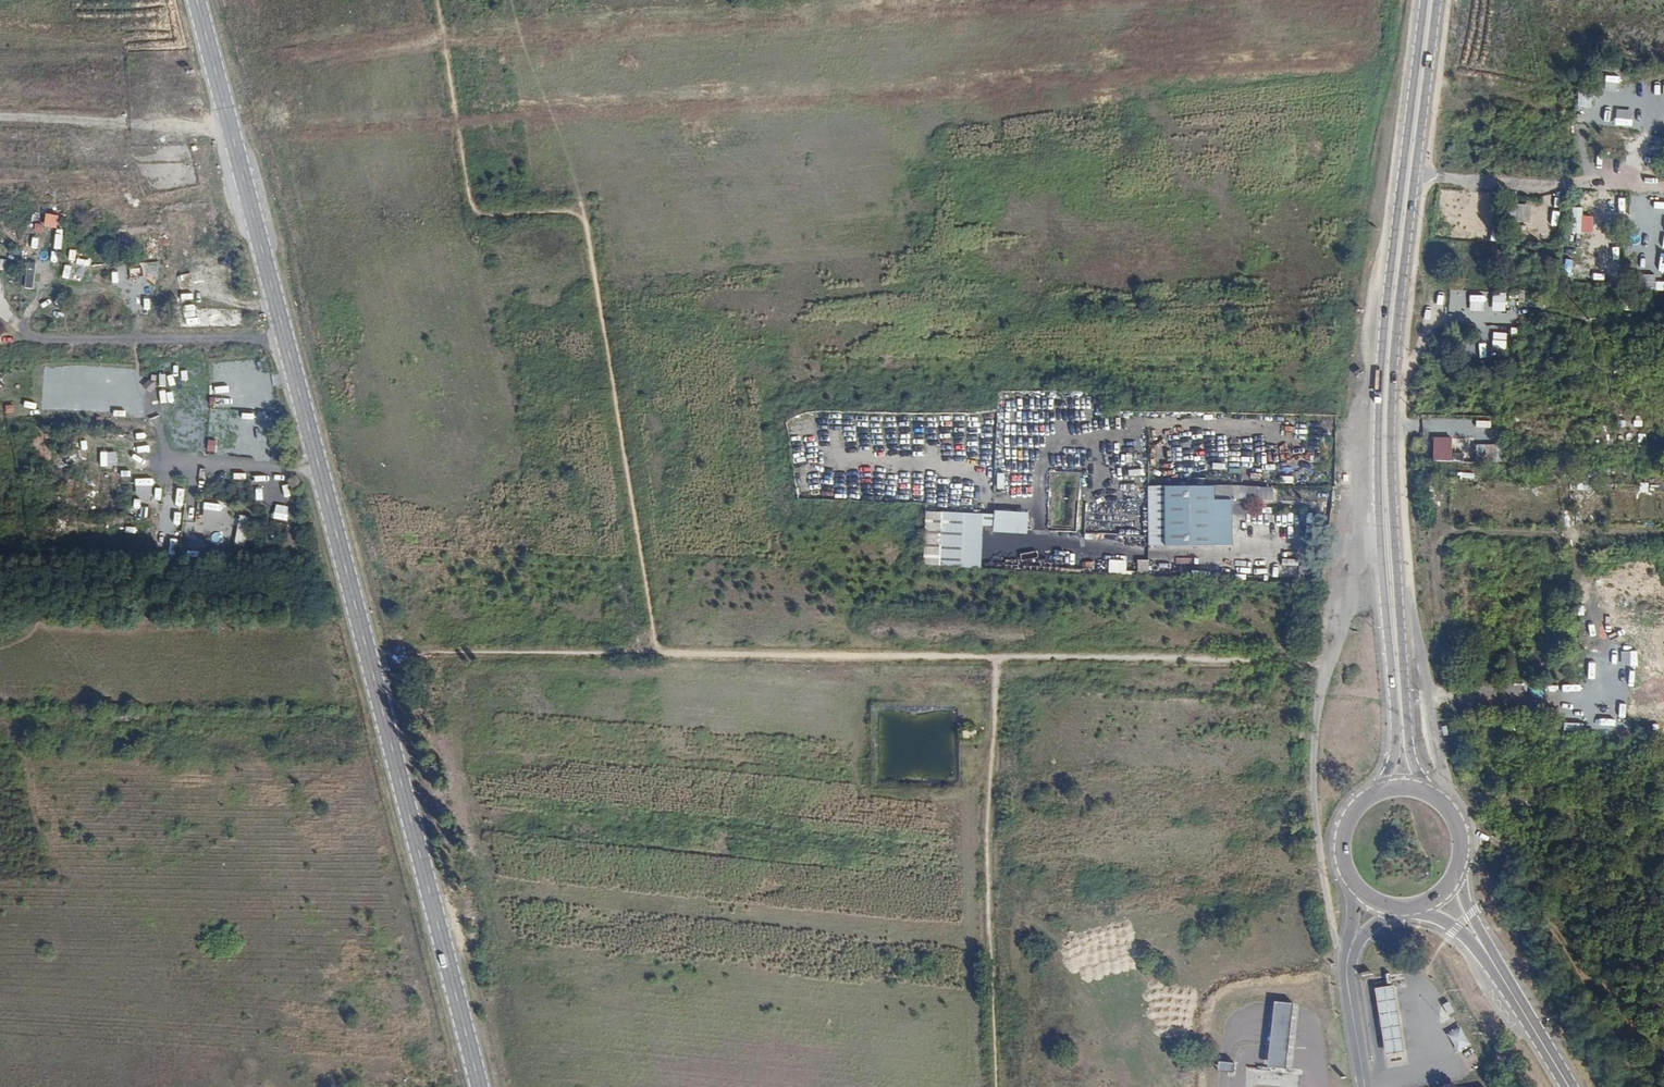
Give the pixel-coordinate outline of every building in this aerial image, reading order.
[(1529,220),(1530,205),(1518,204),(1518,220),(1529,220)] [(1592,234),(1593,217),(1582,217),(1582,208),(1572,207),(1572,233),(1592,234)] [(1471,240),(1471,227),(1451,227),(1451,240),(1471,240)] [(1571,275),(1573,260),(1567,259),(1564,274),(1571,275)] [(32,288),(35,263),(28,262),(26,288),(32,288)] [(144,264),(131,264),(131,277),(144,277),(144,264)] [(111,285),(127,285),(126,269),(110,270),(111,285)] [(1658,288),(1657,274),(1641,274),(1642,289),(1658,288)] [(1506,313),(1506,293),(1493,293),(1493,312),(1506,313)] [(1517,324),(1518,310),(1510,309),(1509,323),(1517,324)] [(1493,333),(1493,347),(1507,348),(1507,333),(1493,333)] [(1451,462),(1452,437),(1435,436),(1434,461),(1451,462)] [(1501,463),(1502,445),(1476,444),(1475,462),(1501,463)] [(1458,480),(1474,481),(1475,473),(1458,472),(1458,480)] [(1641,482),(1640,492),(1648,492),(1649,483),(1641,482)] [(1214,489),(1148,487),(1147,546),(1230,548),(1231,501),(1214,501),(1214,489)] [(995,527),(995,515),(928,511),(925,566),(981,569),(983,526),(995,527)] [(996,511),(995,515),(995,527),(994,533),(1028,535),(1029,513),(996,511)] [(246,546),(249,517),(239,516),(236,545),(246,546)] [(1110,560),(1109,573),(1127,574),(1128,560),(1110,560)] [(1138,560),(1139,573),(1149,573),(1149,560),(1138,560)] [(963,738),(977,738),(977,730),(963,731),(963,738)] [(1374,981),(1375,990),(1393,987),(1392,978),(1374,981)] [(1393,987),(1375,990),(1385,1055),(1403,1053),(1393,987)] [(1291,1025),(1293,1005),(1272,1003),(1270,1022),(1267,1056),(1266,1069),(1286,1071),(1287,1058),(1291,1025)] [(1457,1051),(1471,1045),(1462,1026),(1449,1033),(1457,1051)]
